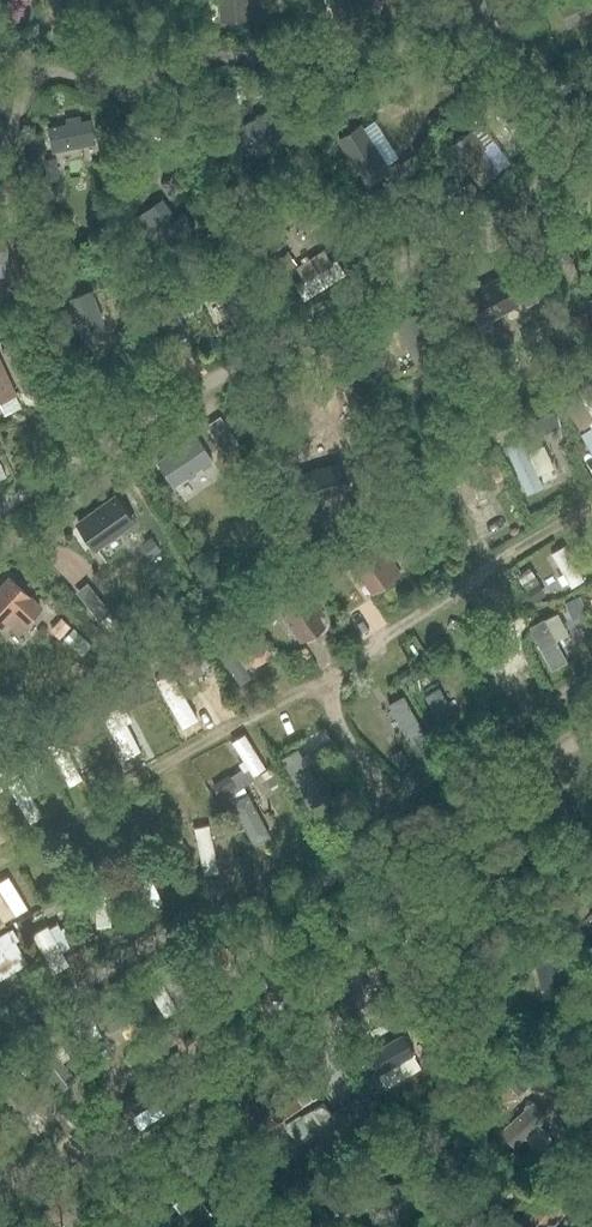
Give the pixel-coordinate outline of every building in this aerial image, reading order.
[(221,20),(254,18),(253,0),(220,0),(221,20)] [(512,98),(498,108),(506,119),(520,109),(512,98)] [(270,109),(242,125),(260,155),(288,139),(270,109)] [(48,127),(53,153),(96,145),(91,118),(83,120),(82,116),(67,119),(68,123),(48,127)] [(362,124),(338,139),(367,184),(390,169),(362,124)] [(454,144),(481,184),(500,172),(485,150),(496,142),(484,124),(454,144)] [(208,143),(196,150),(202,159),(213,152),(208,143)] [(414,155),(396,168),(405,180),(422,167),(414,155)] [(46,160),(49,182),(60,181),(57,158),(46,160)] [(164,197),(146,210),(173,245),(197,227),(185,212),(178,217),(164,197)] [(218,229),(206,237),(211,245),(224,238),(218,229)] [(10,261),(12,237),(0,236),(0,260),(10,261)] [(24,251),(20,280),(38,282),(41,254),(24,251)] [(555,251),(547,264),(572,280),(580,267),(555,251)] [(287,254),(273,263),(281,275),(295,265),(287,254)] [(297,278),(307,295),(347,273),(338,256),(297,278)] [(106,270),(96,274),(101,288),(111,284),(106,270)] [(464,295),(481,326),(522,304),(505,273),(464,295)] [(231,279),(213,289),(234,327),(252,317),(231,279)] [(534,288),(522,294),(527,305),(539,299),(534,288)] [(94,289),(68,298),(85,344),(110,334),(94,289)] [(178,314),(172,304),(159,311),(165,321),(178,314)] [(397,323),(385,329),(398,356),(410,350),(417,363),(440,352),(420,310),(396,322),(397,323)] [(591,329),(587,311),(571,315),(575,333),(591,329)] [(5,348),(12,362),(27,355),(20,341),(5,348)] [(5,416),(22,408),(17,396),(19,395),(0,355),(0,404),(5,416)] [(443,364),(451,383),(461,378),(453,360),(443,364)] [(542,432),(559,424),(554,412),(537,419),(542,432)] [(220,416),(209,424),(226,450),(238,443),(220,416)] [(197,435),(158,463),(175,486),(214,459),(197,435)] [(481,465),(490,484),(504,477),(496,459),(481,465)] [(346,490),(347,490),(339,464),(301,475),(309,502),(329,496),(334,512),(351,507),(346,490)] [(484,474),(472,477),(470,468),(459,471),(471,525),(494,519),(484,474)] [(380,471),(365,475),(370,489),(384,485),(380,471)] [(116,494),(77,522),(97,550),(136,522),(116,494)] [(152,535),(141,543),(152,557),(162,550),(152,535)] [(378,538),(344,561),(361,586),(366,583),(373,593),(402,574),(378,538)] [(572,584),(585,579),(572,542),(559,547),(572,584)] [(0,587),(0,626),(3,629),(15,616),(26,626),(44,606),(10,575),(0,587)] [(539,583),(528,590),(536,601),(547,593),(539,583)] [(287,614),(283,617),(302,644),(333,622),(308,586),(281,604),(287,614)] [(573,619),(587,612),(580,596),(565,602),(573,619)] [(103,599),(92,609),(99,617),(110,607),(103,599)] [(62,617),(51,629),(60,638),(72,626),(62,617)] [(75,630),(66,639),(84,656),(93,647),(75,630)] [(501,690),(520,682),(510,660),(516,657),(508,639),(483,650),(501,690)] [(265,641),(256,647),(264,661),(274,655),(265,641)] [(204,652),(197,656),(204,668),(211,663),(204,652)] [(408,668),(398,674),(403,682),(414,676),(408,668)] [(190,670),(177,676),(190,706),(204,700),(190,670)] [(445,723),(462,717),(449,684),(433,690),(445,723)] [(410,764),(402,750),(392,756),(399,770),(410,764)] [(328,800),(344,789),(322,755),(306,765),(328,800)] [(277,773),(266,780),(273,792),(285,785),(277,773)] [(230,774),(214,784),(221,796),(237,786),(230,774)] [(351,789),(334,799),(342,811),(358,801),(351,789)] [(223,868),(212,821),(198,825),(210,871),(223,868)] [(114,865),(103,869),(109,883),(120,878),(114,865)] [(99,922),(114,921),(112,890),(97,891),(99,922)] [(63,896),(56,899),(61,911),(68,907),(63,896)] [(73,962),(67,948),(75,944),(62,918),(38,930),(57,970),(73,962)] [(407,943),(408,928),(395,927),(394,942),(407,943)] [(0,935),(0,976),(2,979),(29,962),(9,929),(0,935)] [(561,994),(552,944),(534,948),(543,997),(554,995),(557,1009),(575,1006),(573,992),(561,994)] [(506,958),(508,970),(525,967),(523,955),(506,958)] [(177,969),(142,987),(156,1007),(189,989),(177,969)] [(324,978),(313,978),(313,994),(324,994),(324,978)] [(126,1000),(100,1016),(110,1034),(137,1018),(126,1000)] [(62,1025),(48,1034),(53,1042),(67,1033),(62,1025)] [(404,1033),(367,1055),(378,1074),(415,1053),(404,1033)] [(73,1036),(62,1044),(70,1055),(82,1046),(73,1036)] [(360,1050),(351,1056),(364,1077),(373,1071),(360,1050)] [(24,1058),(18,1064),(26,1073),(33,1068),(24,1058)] [(306,1072),(254,1106),(269,1129),(321,1095),(306,1072)] [(516,1073),(508,1081),(519,1093),(527,1085),(516,1073)] [(359,1096),(331,1115),(344,1134),(346,1136),(373,1118),(359,1096)] [(514,1147),(551,1113),(537,1097),(499,1131),(514,1147)] [(301,1117),(326,1154),(348,1139),(346,1136),(344,1134),(331,1115),(323,1102),(301,1117)] [(238,1178),(230,1167),(220,1175),(227,1186),(238,1178)] [(508,1201),(518,1189),(509,1183),(500,1194),(508,1201)] [(516,1226),(554,1226),(568,1210),(544,1191),(515,1226),(516,1226)] [(164,1225),(165,1226),(194,1226),(213,1214),(201,1198),(164,1225)]
